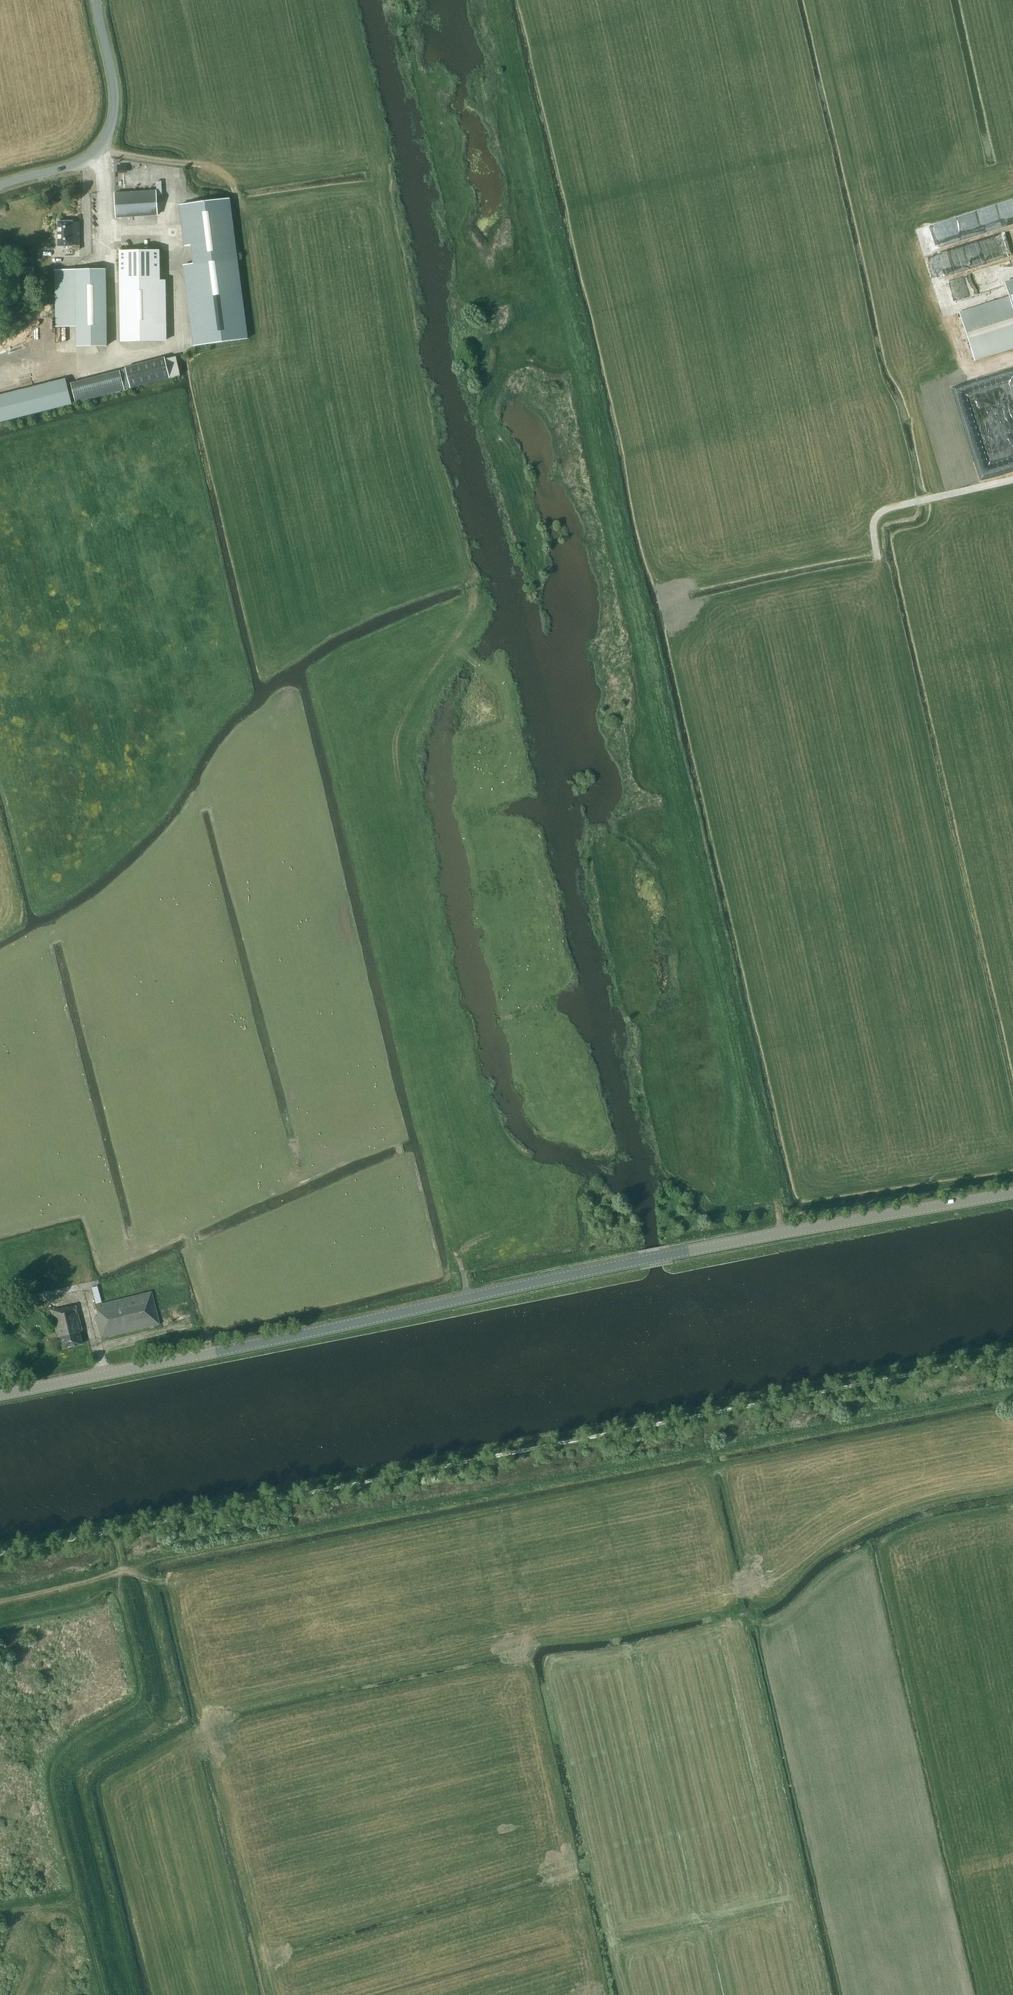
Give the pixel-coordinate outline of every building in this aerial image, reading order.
[(126,185),(126,170),(116,170),(116,186),(126,185)] [(161,196),(161,181),(156,182),(156,190),(114,192),(116,218),(158,215),(157,196),(161,196)] [(184,246),(191,245),(193,264),(183,265),(194,346),(248,338),(230,198),(179,205),(184,246)] [(73,223),(73,222),(58,222),(58,247),(72,247),(72,250),(80,250),(80,245),(79,223),(73,223)] [(160,280),(160,250),(119,251),(120,341),(167,341),(166,280),(160,280)] [(34,266),(9,267),(9,275),(34,274),(34,266)] [(107,346),(106,269),(54,270),(55,327),(76,326),(76,346),(107,346)] [(959,313),(974,360),(1012,348),(1012,296),(959,313)] [(125,390),(120,370),(66,384),(72,408),(76,407),(75,403),(125,390)] [(65,381),(0,397),(0,422),(71,404),(65,381)] [(160,1324),(152,1290),(95,1304),(98,1315),(96,1315),(101,1338),(160,1324)] [(63,1348),(83,1343),(80,1332),(82,1331),(76,1305),(52,1311),(58,1337),(61,1336),(63,1348)]
